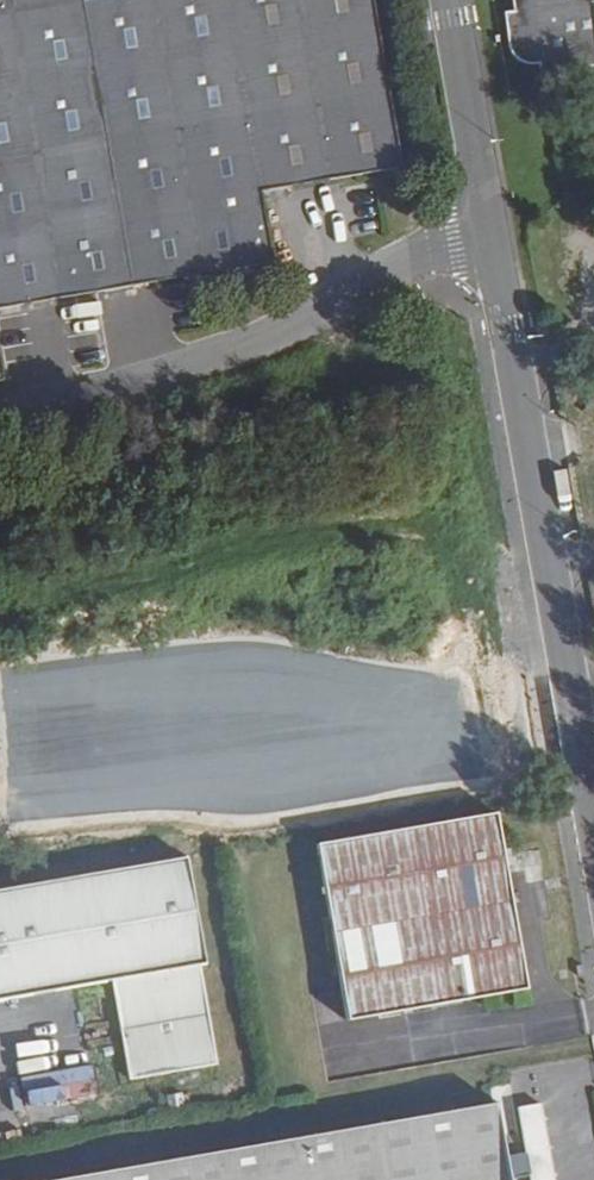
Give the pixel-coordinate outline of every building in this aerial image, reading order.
[(283,255),(271,187),(402,162),(374,0),(94,0),(88,1),(88,0),(0,0),(0,306),(283,255)] [(517,13),(507,15),(513,51),(516,58),(519,64),(524,68),(530,71),(535,72),(539,72),(545,72),(547,80),(593,71),(593,0),(515,0),(517,13)] [(12,378),(0,308),(0,380),(12,378)] [(496,819),(317,848),(348,1024),(526,993),(496,819)] [(0,892),(0,1002),(108,983),(126,1082),(214,1067),(197,968),(203,967),(185,862),(0,892)] [(585,980),(583,968),(576,969),(578,981),(585,980)] [(410,1049),(393,1052),(396,1071),(413,1069),(410,1049)] [(66,1179),(509,1179),(496,1106),(196,1158),(66,1179)]
